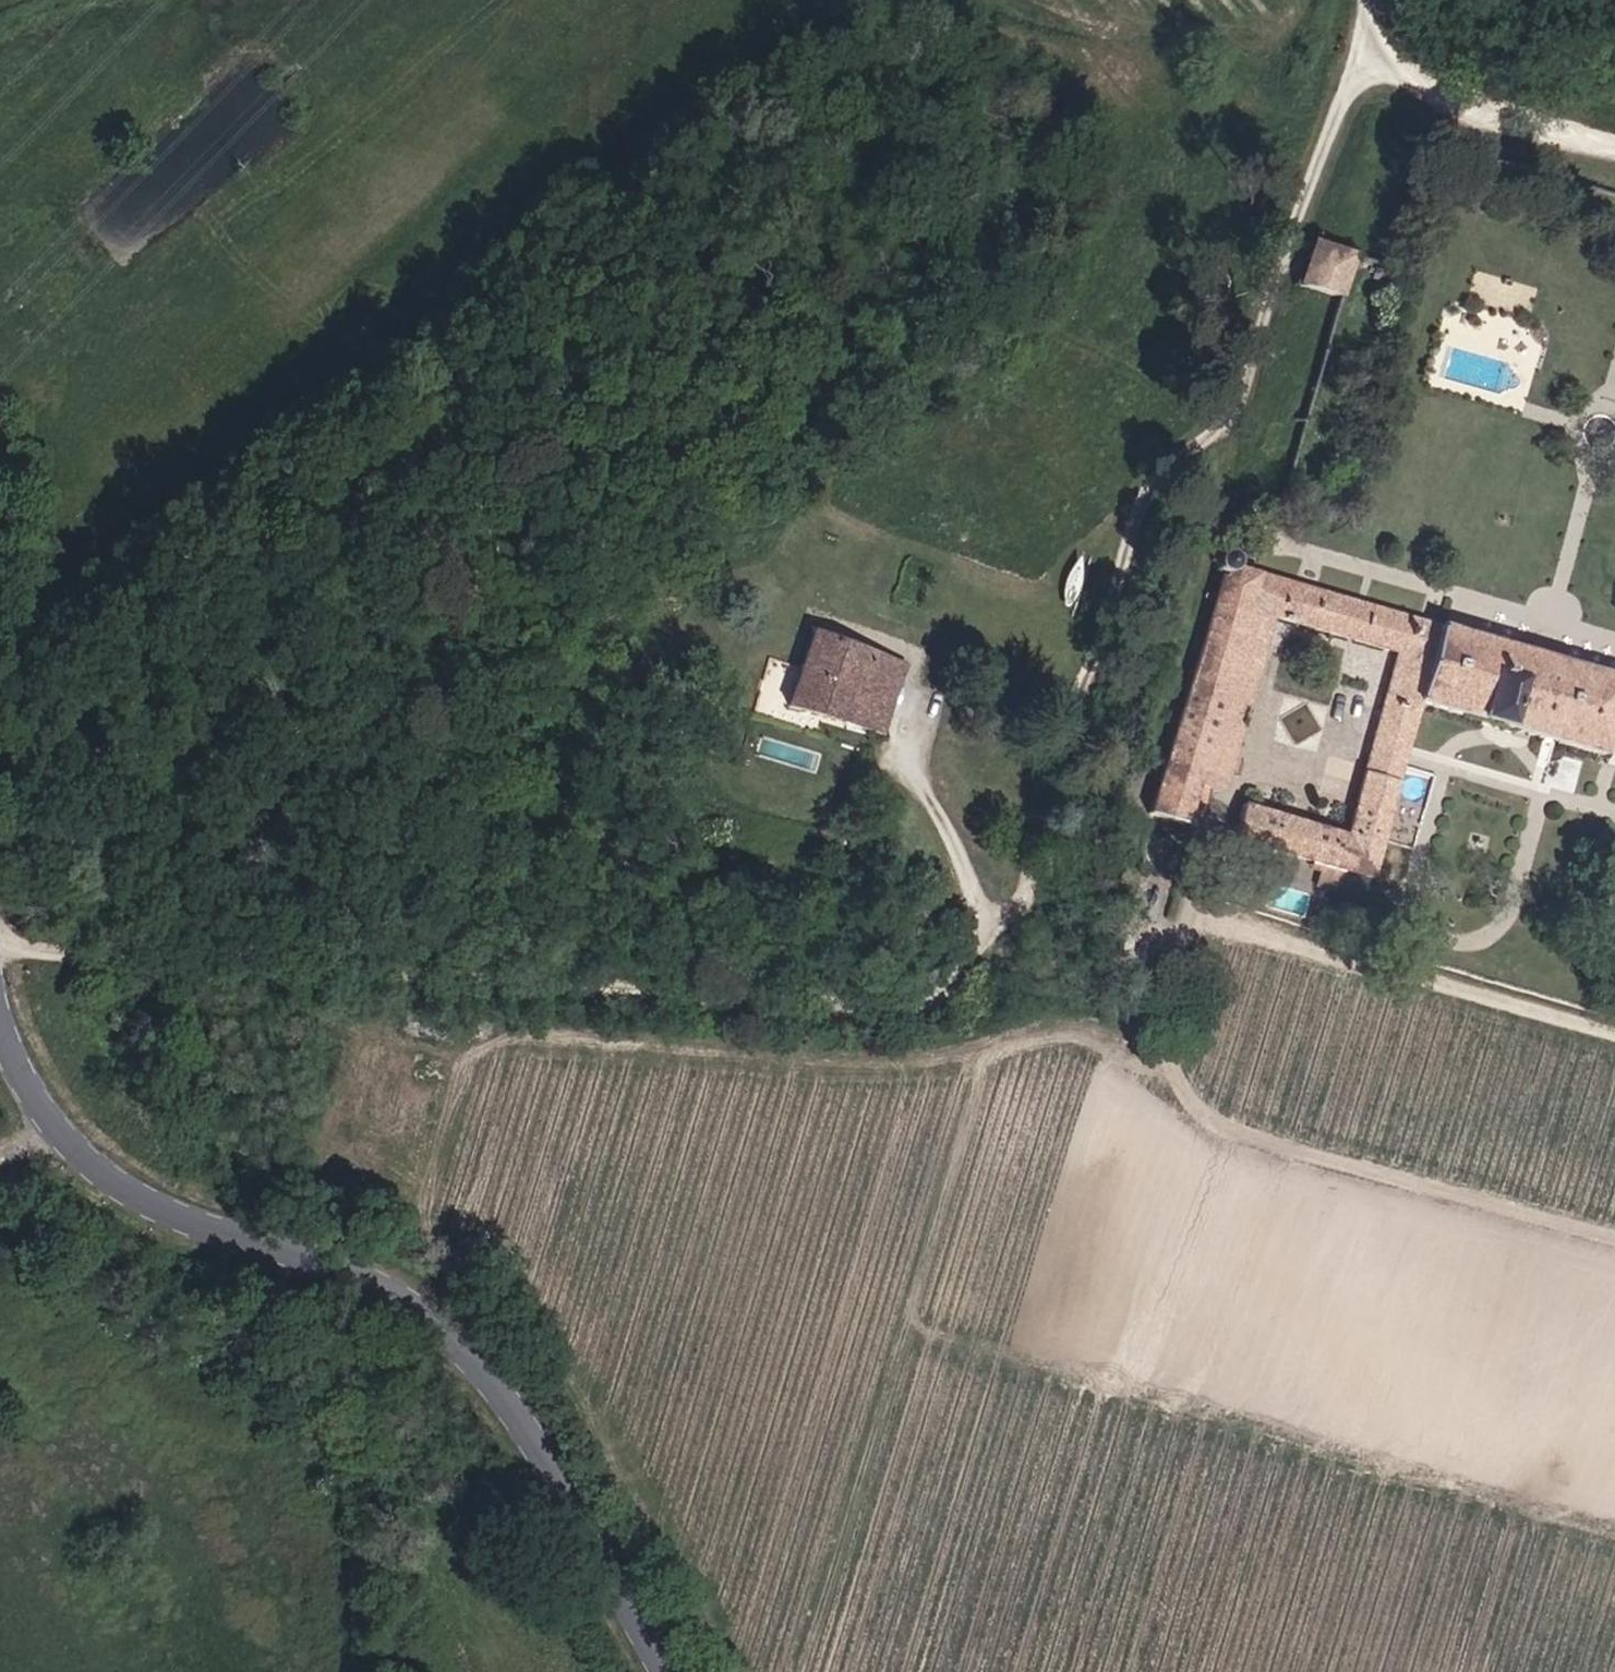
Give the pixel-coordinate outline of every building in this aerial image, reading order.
[(1307,234),(1292,280),(1341,295),(1355,249),(1307,234)] [(1403,708),(1605,768),(1614,737),(1614,679),(1528,654),(1513,650),(1429,626),(1212,564),(1214,560),(1202,555),(1197,571),(1210,575),(1138,812),(1173,823),(1185,786),(1214,794),(1253,664),(1266,620),(1387,657),(1342,802),(1320,795),(1310,825),(1231,801),(1221,835),(1237,839),(1231,860),(1323,889),(1329,867),(1353,874),(1403,708)] [(881,738),(903,664),(813,638),(790,714),(881,738)]
